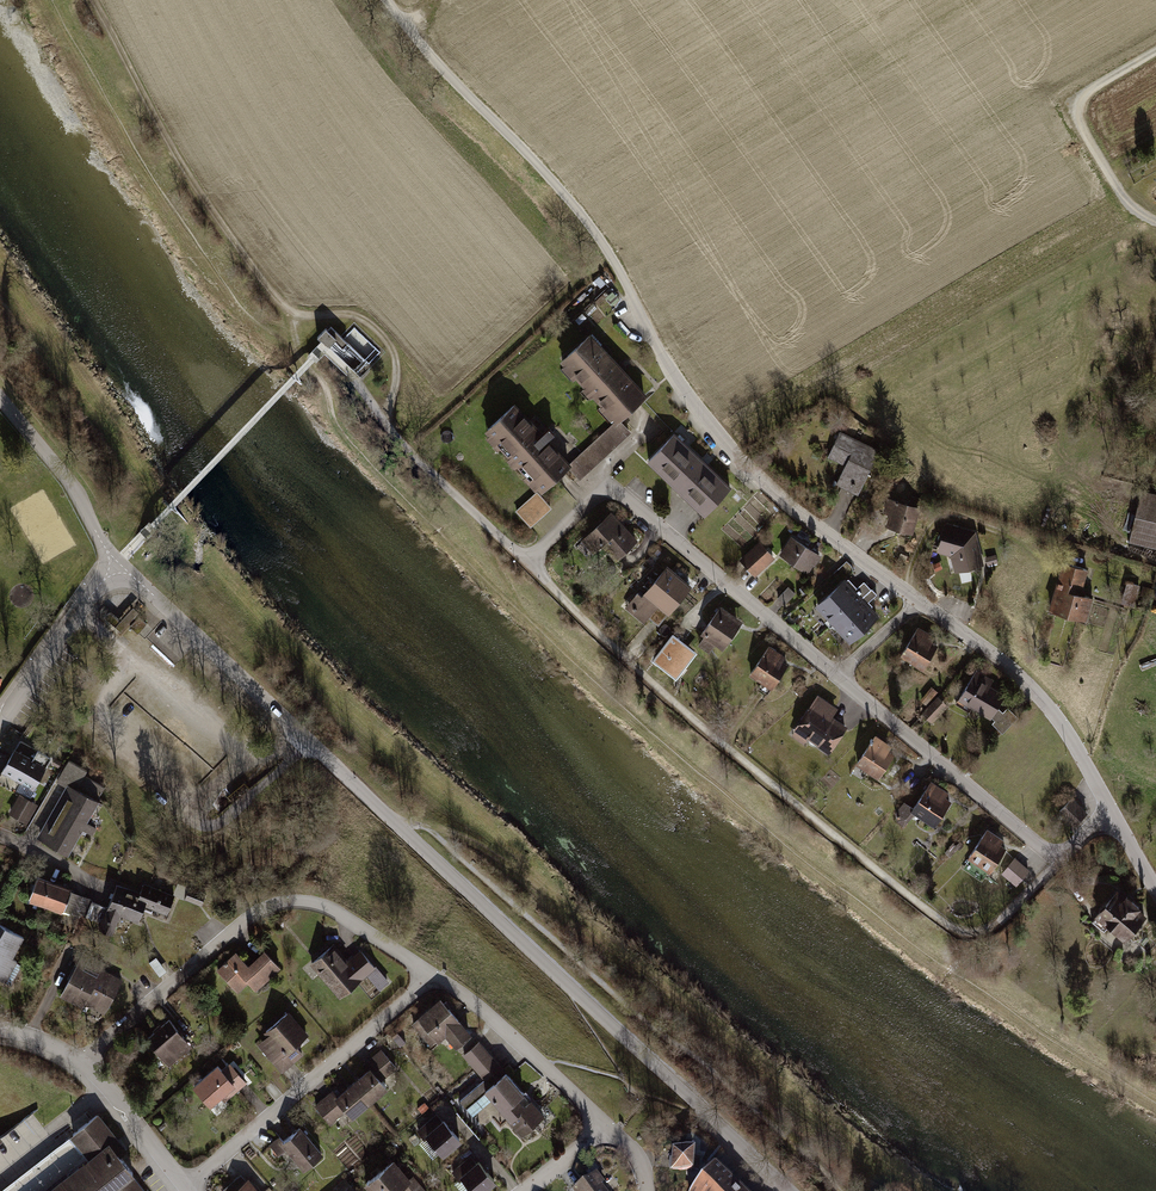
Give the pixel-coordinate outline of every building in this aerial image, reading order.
[(630,332),(620,321),(616,325),(626,335),(630,332)] [(325,328),(317,337),(327,347),(334,340),(343,348),(348,342),(340,336),(331,326),(327,330),(325,328)] [(589,336),(563,360),(618,419),(612,425),(622,436),(628,430),(618,420),(644,396),(589,336)] [(513,406),(487,430),(542,489),(568,466),(578,476),(584,471),(573,460),(568,465),(545,441),(553,434),(549,428),(541,436),(513,406)] [(612,425),(586,448),(596,460),(622,436),(612,425)] [(848,465),(839,484),(858,493),(879,451),(839,432),(828,456),(848,465)] [(674,434),(653,456),(709,509),(730,487),(674,434)] [(584,471),(596,460),(586,448),(573,460),(584,471)] [(550,506),(537,492),(516,512),(529,525),(550,506)] [(912,496),(910,502),(923,505),(924,499),(912,496)] [(898,501),(889,498),(886,508),(893,510),(889,524),(911,531),(917,509),(897,503),(898,501)] [(1130,534),(1155,540),(1155,502),(1139,498),(1130,534)] [(610,514),(588,536),(598,547),(602,543),(616,558),(635,541),(610,514)] [(969,533),(947,526),(940,549),(960,555),(963,567),(980,563),(974,539),(971,538),(969,533)] [(819,555),(792,538),(782,554),(806,570),(812,562),(814,564),(819,555)] [(759,543),(742,559),(756,574),(773,558),(759,543)] [(996,562),(995,555),(986,557),(988,564),(996,562)] [(1064,563),(1050,609),(1084,619),(1091,598),(1078,594),(1086,569),(1064,563)] [(638,592),(626,606),(644,621),(649,615),(659,603),(668,611),(689,586),(667,567),(642,596),(638,592)] [(844,582),(818,605),(834,623),(860,599),(844,582)] [(1138,585),(1128,582),(1122,602),(1132,605),(1138,585)] [(788,587),(778,598),(784,604),(795,593),(788,587)] [(1141,595),(1152,598),(1155,590),(1143,587),(1141,595)] [(876,617),(860,599),(834,623),(850,641),(876,617)] [(659,603),(649,615),(659,623),(668,611),(659,603)] [(720,608),(702,633),(723,648),(737,627),(730,622),(733,617),(720,608)] [(138,616),(130,625),(138,632),(146,623),(138,616)] [(918,628),(901,655),(923,668),(936,647),(929,642),(932,637),(918,628)] [(689,649),(675,638),(656,661),(671,672),(689,649)] [(768,647),(751,673),(772,688),(786,666),(779,661),(782,656),(768,647)] [(696,654),(689,649),(671,672),(677,677),(696,654)] [(990,679),(976,671),(956,704),(969,711),(972,706),(990,717),(991,715),(995,720),(992,723),(1002,733),(1016,719),(1006,709),(1002,713),(996,707),(1004,694),(987,684),(990,679)] [(799,694),(806,688),(800,681),(797,684),(799,687),(796,691),(799,694)] [(937,692),(932,688),(922,700),(927,705),(937,692)] [(818,696),(799,725),(811,733),(809,736),(829,750),(845,727),(837,722),(833,723),(830,720),(829,717),(829,716),(834,708),(818,696)] [(938,698),(931,705),(939,713),(946,706),(938,698)] [(939,713),(931,705),(923,713),(931,721),(939,713)] [(871,742),(857,763),(878,777),(893,756),(885,751),(888,746),(875,737),(873,740),(871,739),(870,741),(871,742)] [(14,750),(3,770),(33,787),(51,757),(21,740),(15,751),(14,750)] [(70,787),(59,806),(85,822),(105,788),(84,775),(87,771),(68,760),(57,780),(70,787)] [(913,809),(905,803),(896,813),(898,820),(904,825),(916,812),(934,825),(949,802),(942,797),(945,792),(930,783),(913,809)] [(20,796),(11,812),(26,820),(35,805),(20,796)] [(59,806),(50,823),(76,839),(82,829),(92,835),(96,828),(85,822),(59,806)] [(67,854),(76,839),(50,823),(41,839),(67,854)] [(1000,840),(986,830),(969,857),(990,871),(1004,849),(997,844),(1000,840)] [(1028,870),(1014,859),(1003,872),(1017,884),(1028,870)] [(1086,869),(1079,863),(1074,869),(1081,875),(1086,869)] [(71,890),(36,877),(29,897),(64,910),(64,909),(80,915),(86,899),(70,893),(71,890)] [(117,885),(99,929),(112,935),(121,914),(138,921),(145,904),(167,913),(174,897),(143,884),(139,894),(117,885)] [(205,894),(178,884),(174,894),(201,905),(205,894)] [(1138,923),(1144,916),(1136,910),(1139,907),(1126,897),(1124,899),(1117,893),(1091,922),(1104,932),(1109,926),(1124,939),(1128,935),(1138,923)] [(1138,923),(1128,935),(1133,939),(1141,936),(1143,928),(1138,923)] [(12,985),(22,965),(16,962),(17,961),(12,958),(23,936),(0,924),(0,979),(12,985)] [(333,946),(312,963),(340,996),(360,979),(360,978),(373,966),(361,952),(347,963),(333,946)] [(224,964),(218,970),(237,991),(248,980),(255,988),(278,967),(264,951),(248,966),(236,953),(226,962),(226,961),(224,963),(224,964)] [(85,1001),(87,997),(94,984),(93,983),(100,969),(103,965),(83,954),(76,966),(74,965),(67,978),(69,979),(63,989),(85,1001)] [(167,971),(156,957),(149,962),(160,976),(167,971)] [(121,980),(100,969),(93,983),(94,984),(87,997),(106,1008),(121,980)] [(387,983),(375,969),(369,974),(381,988),(387,983)] [(440,1000),(413,1023),(423,1035),(430,1029),(437,1038),(446,1031),(457,1045),(469,1035),(458,1021),(440,1000)] [(286,1013),(266,1031),(269,1035),(292,1062),(302,1053),(293,1043),(304,1033),(286,1013)] [(169,1019),(146,1039),(169,1065),(188,1049),(180,1039),(183,1037),(169,1019)] [(405,1042),(397,1032),(392,1036),(400,1046),(405,1042)] [(289,1064),(292,1062),(269,1035),(259,1044),(264,1050),(271,1044),(289,1064)] [(464,1054),(475,1068),(490,1056),(479,1042),(464,1054)] [(282,1070),(289,1064),(271,1044),(264,1050),(282,1070)] [(370,1070),(354,1084),(368,1101),(385,1087),(380,1081),(395,1067),(381,1051),(365,1064),(370,1070)] [(506,1073),(490,1056),(475,1068),(485,1079),(460,1101),(466,1108),(486,1092),(491,1097),(522,1134),(543,1116),(506,1073)] [(218,1066),(195,1086),(210,1104),(233,1084),(237,1089),(245,1082),(233,1069),(226,1075),(218,1066)] [(351,1116),(368,1101),(354,1084),(337,1098),(332,1092),(316,1106),(330,1123),(346,1110),(351,1116)] [(486,1092),(466,1108),(471,1114),(491,1097),(486,1092)] [(114,1188),(117,1190),(144,1190),(131,1174),(132,1173),(111,1146),(117,1141),(97,1115),(73,1134),(92,1158),(88,1161),(69,1136),(0,1190),(109,1190),(114,1188)] [(442,1122),(436,1115),(418,1130),(424,1138),(428,1135),(443,1153),(459,1139),(443,1121),(442,1122)] [(279,1137),(271,1144),(279,1154),(287,1147),(304,1167),(321,1153),(299,1128),(283,1141),(279,1137)] [(694,1150),(674,1149),(672,1169),(692,1170),(692,1169),(698,1170),(699,1158),(693,1157),(694,1150)] [(479,1162),(476,1164),(470,1156),(453,1171),(459,1179),(462,1176),(475,1190),(482,1190),(494,1180),(479,1162)] [(366,1183),(373,1190),(397,1190),(400,1188),(403,1190),(424,1190),(412,1177),(409,1180),(393,1161),(366,1183)] [(693,1190),(694,1190),(741,1190),(714,1165),(693,1190)] [(574,1190),(605,1190),(600,1184),(603,1182),(596,1173),(574,1190)] [(248,1182),(244,1185),(238,1177),(222,1190),(223,1190),(255,1190),(248,1182)]
